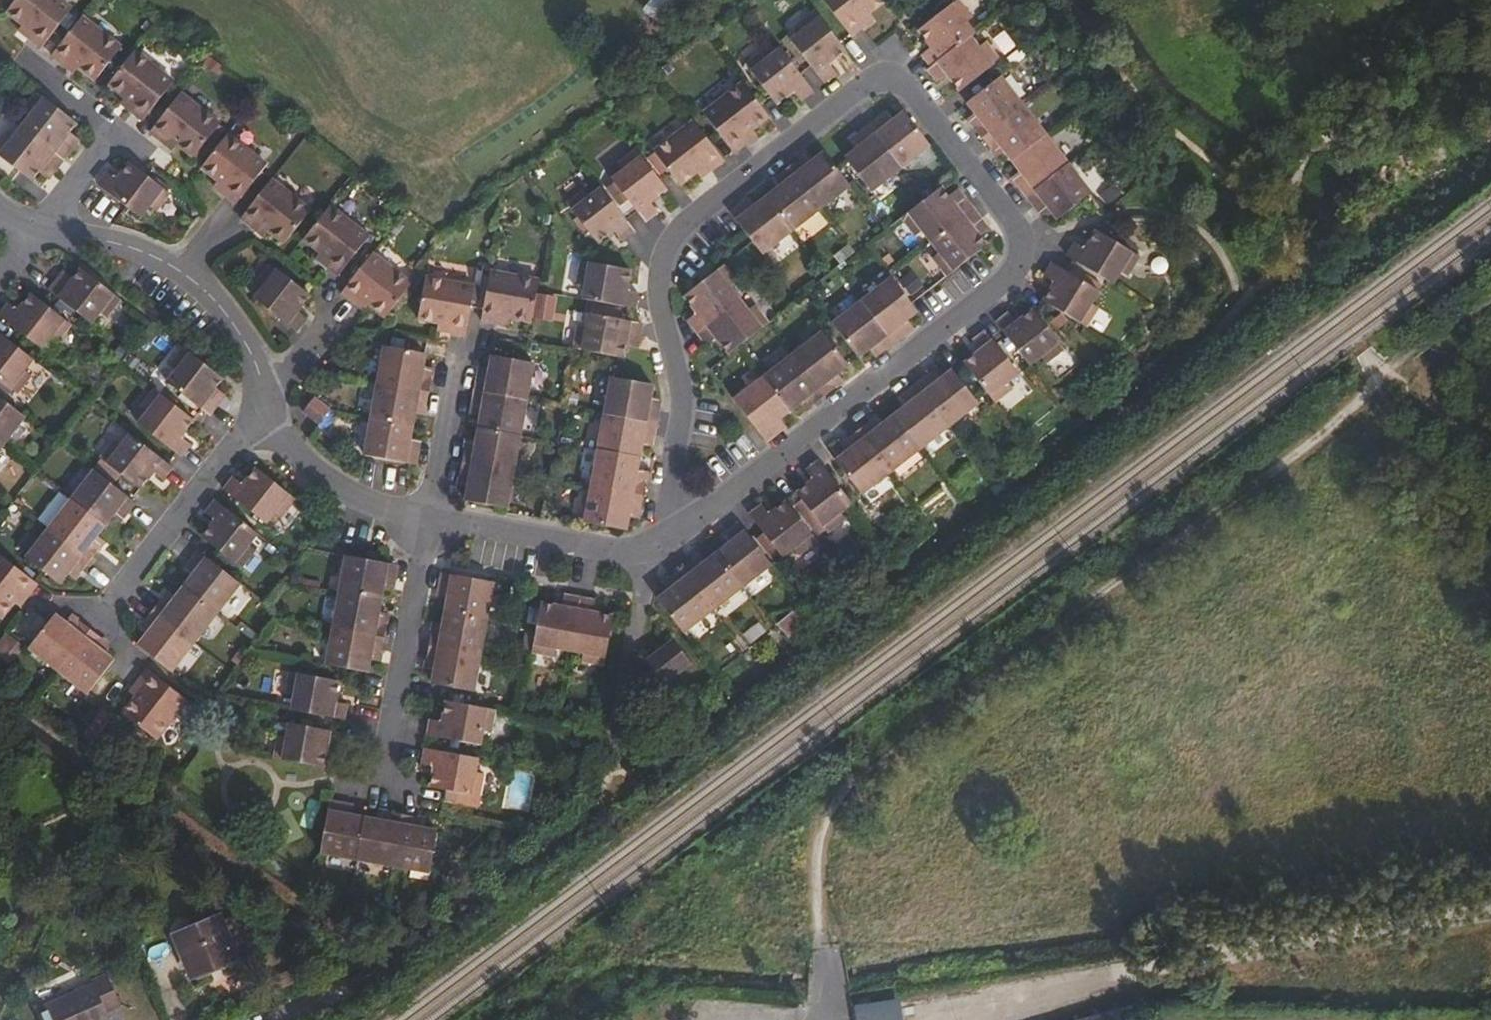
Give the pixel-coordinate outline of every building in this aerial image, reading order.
[(41,47),(72,7),(63,0),(14,0),(7,8),(5,11),(22,24),(20,26),(30,34),(28,37),(35,42),(41,47)] [(646,15),(663,30),(687,0),(658,0),(646,15)] [(887,0),(823,0),(852,37),(864,26),(863,24),(873,16),(871,13),(887,0)] [(926,24),(918,30),(931,47),(921,54),(931,66),(971,36),(975,33),(966,22),(972,16),(960,0),(957,0),(942,12),(926,24)] [(847,51),(815,10),(796,25),(802,31),(790,40),(824,84),(838,73),(832,66),(830,64),(847,51)] [(82,15),(51,54),(65,65),(67,62),(77,70),(78,69),(94,82),(102,73),(103,72),(123,47),(82,15)] [(863,24),(864,26),(875,19),(873,16),(863,24)] [(18,29),(28,37),(30,34),(20,26),(18,29)] [(971,36),(931,66),(927,70),(937,83),(942,79),(943,76),(951,76),(953,77),(949,77),(961,92),(995,65),(1001,59),(986,40),(979,46),(971,36)] [(814,91),(780,48),(769,57),(764,50),(746,64),(751,71),(777,105),(794,92),(801,101),(814,91)] [(176,80),(136,49),(108,84),(125,97),(123,100),(133,108),(131,111),(143,120),(176,80)] [(72,71),(75,73),(77,70),(67,62),(65,65),(72,71)] [(1024,105),(1001,76),(966,102),(975,113),(970,116),(976,123),(972,125),(981,138),(1024,105)] [(745,140),(755,132),(753,129),(770,116),(742,82),(703,112),(734,153),(748,143),(745,140)] [(22,126),(64,159),(73,146),(64,139),(70,132),(77,123),(76,122),(38,91),(24,110),(30,115),(22,126)] [(164,139),(174,146),(176,144),(194,158),(222,122),(182,91),(149,131),(162,141),(164,139)] [(120,102),(131,111),(133,108),(123,100),(120,102)] [(868,126),(901,169),(931,145),(904,111),(894,119),(890,115),(884,120),(880,117),(868,126)] [(888,111),(880,117),(884,120),(890,115),(888,111)] [(976,123),(970,116),(967,119),(972,125),(976,123)] [(724,160),(693,121),(654,151),(680,185),(697,173),(699,176),(710,167),(712,170),(724,160)] [(53,172),(64,159),(22,126),(13,137),(7,132),(0,140),(0,156),(32,181),(39,172),(44,165),(53,172)] [(872,192),(901,169),(868,126),(856,136),(859,140),(852,145),(855,150),(845,158),(872,192)] [(64,139),(73,146),(77,141),(78,140),(78,139),(70,132),(64,139)] [(758,135),(755,132),(745,140),(748,143),(758,135)] [(226,191),(224,194),(237,204),(268,164),(228,133),(201,167),(218,180),(216,183),(226,191)] [(1026,196),(1069,163),(1046,134),(1012,161),(1020,170),(1015,174),(1021,181),(1017,184),(1023,192),(1025,193),(1026,195),(1026,196)] [(849,141),(852,145),(859,140),(856,136),(849,141)] [(162,141),(162,142),(167,146),(171,150),(174,146),(164,139),(162,141)] [(652,202),(667,190),(635,148),(617,163),(623,170),(612,180),(639,214),(645,222),(659,211),(652,202)] [(995,148),(991,151),(997,158),(1000,155),(995,148)] [(788,167),(821,209),(851,186),(824,151),(814,159),(810,155),(803,160),(801,157),(788,167)] [(805,153),(801,157),(803,160),(810,155),(808,151),(805,153)] [(102,187),(126,205),(142,219),(151,207),(157,212),(172,194),(141,169),(140,169),(131,162),(118,178),(108,171),(102,180),(102,187)] [(1058,219),(1092,193),(1069,163),(1026,196),(1028,198),(1029,199),(1030,201),(1036,208),(1039,205),(1045,212),(1050,209),(1058,219)] [(39,172),(48,178),(53,172),(44,165),(39,172)] [(710,167),(699,176),(701,178),(712,170),(710,167)] [(765,197),(792,231),(821,209),(788,167),(776,176),(779,179),(771,185),(775,190),(765,197)] [(1015,181),(1017,184),(1021,181),(1015,174),(1012,177),(1015,181)] [(769,182),(771,185),(779,179),(776,176),(771,180),(769,182)] [(255,225),(265,233),(267,230),(284,244),(312,209),(271,178),(246,211),(241,218),(243,220),(252,227),(255,225)] [(213,186),(223,193),(224,194),(226,191),(216,183),(213,186)] [(1115,183),(1098,196),(1107,207),(1123,194),(1115,183)] [(924,199),(901,218),(915,236),(922,231),(930,242),(974,208),(964,195),(955,202),(942,186),(924,199)] [(623,242),(636,232),(601,187),(591,196),(585,187),(566,203),(572,210),(598,244),(614,231),(623,242)] [(752,242),(762,254),(792,231),(765,197),(756,205),(752,200),(745,206),(743,202),(730,212),(752,242)] [(747,199),(743,202),(745,206),(752,200),(750,197),(747,199)] [(326,265),(339,276),(370,235),(330,205),(303,239),(320,253),(318,255),(328,263),(326,265)] [(1041,215),(1045,212),(1039,205),(1036,208),(1039,212),(1041,215)] [(932,258),(946,276),(987,244),(974,228),(984,221),(974,208),(930,242),(939,252),(932,258)] [(252,227),(258,231),(263,235),(265,233),(255,225),(252,227)] [(1066,256),(1113,284),(1121,272),(1128,276),(1140,256),(1097,229),(1086,247),(1075,241),(1066,256)] [(341,292),(355,302),(357,299),(367,308),(370,304),(385,316),(411,283),(412,281),(373,250),(348,283),(341,292)] [(316,258),(325,265),(326,265),(328,263),(318,255),(316,258)] [(583,299),(636,308),(639,292),(628,291),(630,269),(588,262),(581,261),(577,284),(586,286),(583,299)] [(1043,301),(1087,328),(1100,308),(1093,303),(1100,291),(1053,262),(1044,277),(1054,283),(1043,301)] [(263,288),(254,299),(289,326),(297,332),(307,319),(298,312),(311,295),(271,264),(257,282),(263,288)] [(696,332),(740,298),(731,287),(737,281),(724,264),(683,296),(697,312),(687,320),(696,332)] [(107,318),(122,299),(81,267),(81,268),(74,277),(64,270),(48,290),(58,298),(92,324),(100,312),(107,318)] [(511,319),(531,322),(537,290),(539,278),(490,270),(483,311),(481,320),(497,323),(498,320),(511,322),(511,319)] [(451,328),(450,331),(467,334),(475,285),(474,285),(474,284),(426,275),(418,319),(439,322),(437,326),(451,328)] [(891,277),(862,300),(894,342),(906,332),(904,329),(911,323),(908,319),(918,311),(911,303),(891,277)] [(72,324),(31,293),(17,312),(6,304),(0,312),(0,317),(42,350),(51,338),(57,343),(72,324)] [(537,296),(536,323),(554,323),(556,297),(537,296)] [(749,310),(740,298),(696,332),(706,344),(716,336),(728,354),(739,346),(768,323),(769,322),(756,305),(749,310)] [(357,299),(355,302),(360,306),(365,310),(367,308),(357,299)] [(862,300),(832,324),(859,357),(869,349),(872,353),(880,348),(882,351),(894,342),(862,300)] [(996,323),(1030,366),(1041,357),(1046,364),(1066,349),(1061,343),(1033,308),(1017,321),(1010,312),(996,323)] [(574,348),(576,349),(624,358),(626,347),(638,349),(643,322),(631,321),(589,313),(587,327),(578,326),(574,348)] [(904,329),(906,332),(914,327),(911,323),(904,329)] [(986,392),(990,397),(1020,373),(993,338),(986,330),(973,341),(980,350),(963,363),(986,392)] [(822,331),(792,354),(825,396),(837,386),(835,383),(842,377),(839,374),(849,365),(822,331)] [(34,359),(0,333),(0,381),(12,390),(17,394),(32,375),(25,370),(34,359)] [(384,345),(378,382),(429,392),(431,377),(427,376),(429,367),(424,366),(427,353),(384,345)] [(211,395),(224,378),(199,360),(183,347),(169,366),(176,371),(167,383),(202,410),(210,416),(220,403),(211,395)] [(880,348),(872,353),(875,357),(882,351),(880,348)] [(792,354),(763,377),(790,411),(801,403),(803,408),(811,402),(813,405),(825,396),(792,354)] [(475,389),(528,400),(534,362),(492,355),(489,368),(483,367),(482,376),(478,375),(475,389)] [(916,384),(950,427),(979,403),(952,369),(942,377),(938,372),(931,378),(929,375),(916,384)] [(931,378),(938,372),(936,369),(929,375),(931,378)] [(604,413),(657,423),(660,408),(655,407),(657,398),(652,397),(654,384),(611,377),(604,413)] [(790,411),(763,377),(734,400),(766,441),(779,431),(777,428),(784,423),(780,418),(790,411)] [(844,381),(842,377),(835,383),(837,386),(844,381)] [(378,382),(371,418),(413,426),(416,414),(420,415),(422,406),(426,407),(429,392),(378,382)] [(920,450),(950,427),(916,384),(905,394),(907,397),(900,403),(904,407),(894,415),(920,450)] [(183,437),(195,420),(155,389),(140,408),(147,412),(137,424),(180,457),(192,444),(183,437)] [(479,427),(521,435),(528,400),(475,389),(473,405),(477,406),(475,415),(481,416),(479,427)] [(907,397),(905,394),(897,399),(900,403),(907,397)] [(3,446),(26,417),(0,396),(0,444),(3,446)] [(302,412),(319,425),(331,410),(314,397),(302,412)] [(811,402),(803,408),(805,410),(813,405),(811,402)] [(598,449),(640,457),(640,456),(642,446),(648,446),(650,438),(654,439),(657,423),(604,413),(598,449)] [(874,423),(881,418),(878,414),(871,420),(874,423)] [(892,472),(920,450),(894,415),(885,422),(881,418),(874,423),(871,420),(859,430),(892,472)] [(371,418),(364,455),(415,464),(418,449),(415,448),(416,439),(411,438),(413,426),(371,418)] [(777,428),(779,431),(786,426),(784,423),(777,428)] [(462,462),(515,472),(521,435),(479,427),(478,427),(476,440),(470,439),(469,448),(465,447),(463,458),(462,461),(462,462)] [(863,495),(892,472),(859,430),(858,430),(846,439),(849,443),(842,449),(846,453),(835,461),(863,495)] [(163,480),(173,467),(130,433),(121,444),(116,440),(100,459),(141,490),(154,473),(163,480)] [(849,443),(846,439),(840,445),(842,449),(849,443)] [(591,485),(644,495),(647,480),(642,479),(644,470),(638,470),(640,457),(598,449),(591,485)] [(852,504),(818,460),(805,470),(813,480),(796,493),(823,528),(827,534),(847,518),(841,512),(852,504)] [(508,509),(515,472),(462,462),(462,464),(461,467),(459,478),(464,478),(462,487),(468,488),(465,501),(508,509)] [(256,468),(247,478),(243,484),(234,477),(223,491),(266,524),(275,512),(282,518),(297,499),(256,468)] [(126,515),(136,502),(94,470),(71,499),(105,525),(113,516),(117,519),(122,512),(126,515)] [(641,510),(644,495),(591,485),(584,523),(627,531),(630,517),(636,518),(637,509),(641,510)] [(71,499),(49,528),(91,561),(100,549),(97,546),(102,539),(98,535),(105,525),(71,499)] [(259,534),(215,500),(205,513),(215,520),(201,537),(235,564),(242,569),(256,550),(250,545),(259,534)] [(791,508),(786,501),(770,513),(769,511),(763,504),(750,515),(783,558),(794,549),(800,556),(817,541),(791,508)] [(121,522),(126,515),(122,512),(117,519),(121,522)] [(772,565),(739,523),(726,533),(729,536),(722,541),(725,546),(715,553),(742,588),(772,565)] [(26,558),(45,573),(60,584),(68,574),(72,577),(78,570),(81,573),(91,561),(49,528),(26,558)] [(729,536),(726,533),(719,538),(722,541),(729,536)] [(106,542),(102,539),(97,546),(100,549),(106,542)] [(184,586),(183,586),(218,613),(219,612),(241,584),(198,551),(189,564),(192,566),(186,573),(191,577),(184,586)] [(715,553),(706,561),(702,556),(695,562),(693,559),(681,569),(714,611),(742,588),(715,553)] [(695,562),(702,556),(700,553),(693,559),(695,562)] [(37,583),(0,554),(0,618),(2,619),(15,603),(16,603),(24,593),(28,595),(31,590),(37,583)] [(346,555),(339,592),(382,600),(384,588),(389,589),(391,580),(394,581),(395,577),(396,572),(397,564),(346,555)] [(183,571),(186,573),(192,566),(189,564),(183,571)] [(714,611),(681,569),(669,578),(671,581),(664,586),(668,591),(657,599),(684,634),(714,611)] [(78,570),(72,577),(76,580),(81,573),(78,570)] [(445,611),(488,619),(494,582),(442,573),(439,589),(443,589),(442,599),(447,599),(445,611)] [(671,581),(669,578),(662,583),(664,586),(671,581)] [(162,597),(153,609),(195,642),(218,613),(183,586),(176,596),(171,593),(166,600),(162,597)] [(168,590),(162,597),(166,600),(171,593),(168,590)] [(333,628),(384,638),(387,623),(383,622),(385,613),(380,612),(382,600),(339,592),(333,628)] [(19,606),(22,602),(28,595),(24,593),(16,603),(19,606)] [(557,648),(569,651),(573,628),(579,597),(564,595),(562,606),(540,602),(539,608),(536,624),(535,628),(535,630),(535,631),(533,640),(531,652),(555,657),(557,648)] [(582,662),(604,665),(613,615),(591,612),(594,600),(579,597),(573,628),(569,651),(583,653),(582,662)] [(536,624),(539,608),(530,606),(527,623),(536,624)] [(138,645),(172,672),(195,643),(153,609),(145,620),(144,622),(147,624),(142,632),(146,635),(138,645)] [(431,646),(482,655),(488,619),(445,611),(443,624),(437,623),(436,632),(431,631),(428,645),(431,646)] [(27,649),(56,672),(90,629),(78,619),(75,623),(68,617),(64,622),(58,617),(54,614),(44,627),(27,649)] [(75,623),(78,619),(71,614),(68,617),(75,623)] [(138,629),(142,632),(147,624),(144,622),(138,629)] [(381,653),(384,638),(333,628),(326,665),(362,672),(369,672),(371,661),(376,661),(377,653),(381,653)] [(86,695),(103,673),(113,660),(103,652),(106,647),(99,642),(102,638),(96,634),(90,629),(56,672),(86,695)] [(531,651),(533,640),(535,631),(535,630),(526,629),(523,649),(531,651)] [(3,659),(17,641),(9,634),(0,645),(0,658),(3,659)] [(99,642),(106,647),(109,644),(102,638),(99,642)] [(673,639),(646,660),(665,685),(692,664),(673,639)] [(17,641),(3,659),(3,660),(10,666),(25,647),(17,641)] [(475,693),(482,655),(431,646),(428,645),(426,661),(430,662),(429,670),(434,672),(432,684),(475,693)] [(188,700),(147,669),(141,677),(137,682),(140,684),(132,694),(134,695),(121,712),(157,740),(188,700)] [(343,719),(343,720),(345,720),(348,703),(336,702),(340,680),(296,673),(290,672),(286,695),(294,696),(292,710),(343,719)] [(140,684),(137,682),(133,688),(129,692),(132,694),(140,684)] [(493,733),(497,709),(446,700),(442,721),(431,719),(428,735),(481,745),(484,732),(493,733)] [(274,758),(325,768),(328,747),(340,748),(343,732),(332,730),(289,723),(287,737),(279,735),(274,758)] [(476,772),(479,757),(425,748),(422,765),(434,767),(430,787),(447,790),(447,791),(472,795),(476,772)] [(447,791),(445,801),(478,807),(485,773),(476,772),(472,795),(447,791)] [(319,853),(356,860),(364,817),(353,815),(354,809),(345,808),(346,803),(329,800),(320,852),(319,853)] [(356,860),(392,866),(402,814),(387,811),(386,815),(378,814),(376,819),(364,817),(356,860)] [(402,814),(392,866),(431,873),(438,830),(426,828),(426,822),(417,820),(418,816),(417,816),(402,814)] [(220,919),(177,937),(194,975),(235,957),(220,919)] [(35,1008),(41,1019),(111,1019),(108,1013),(122,1007),(108,974),(107,974),(93,980),(94,982),(35,1008)] [(1121,1013),(1141,1008),(1140,1004),(1120,1010),(1118,1003),(1115,1004),(1117,1010),(1100,1015),(1099,1009),(1096,1010),(1097,1015),(1081,1019),(1123,1019),(1121,1013)] [(900,1004),(855,1006),(856,1019),(901,1019),(900,1004)]
